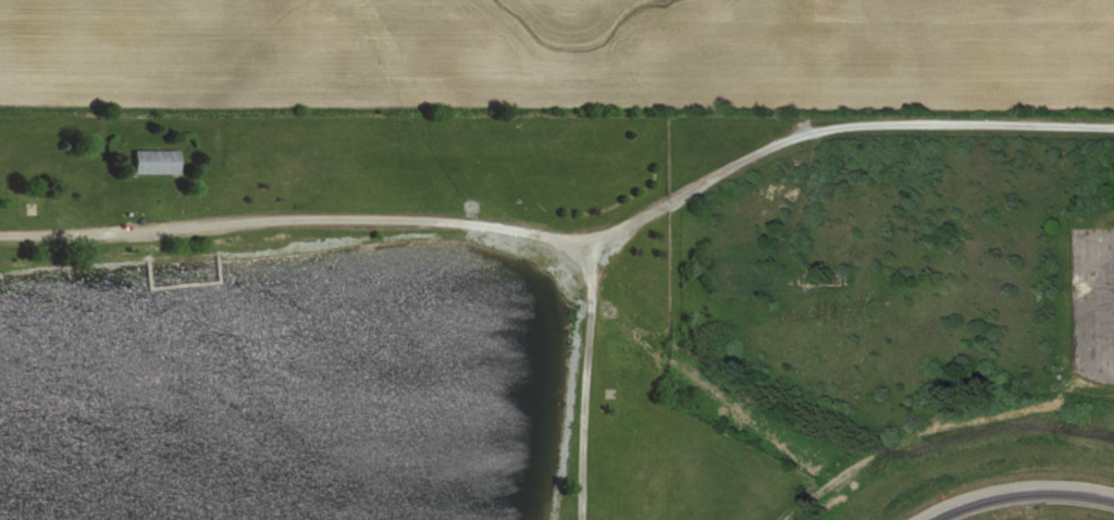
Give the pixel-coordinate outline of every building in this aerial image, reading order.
[(184,151),(139,151),(139,174),(183,175),(184,151)]
